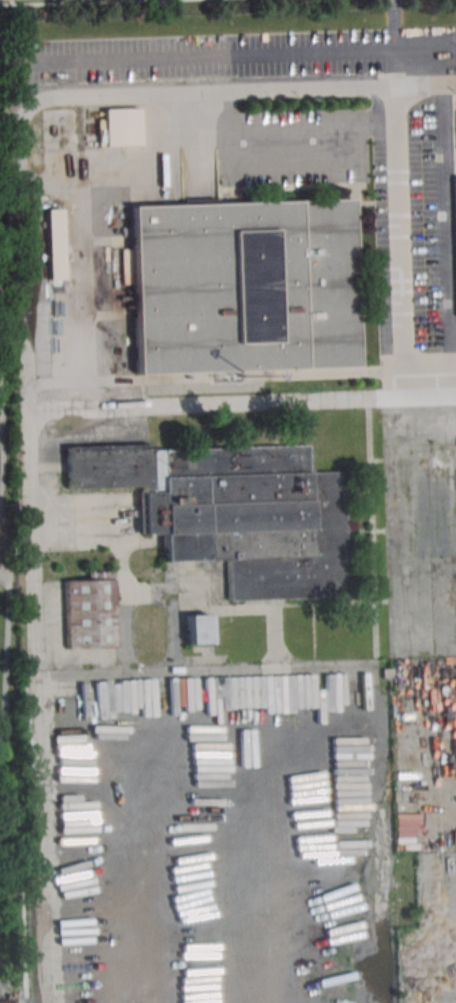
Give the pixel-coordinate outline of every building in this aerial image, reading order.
[(104,108),(104,146),(140,146),(140,108),(104,108)] [(130,206),(354,200),(356,365),(136,373),(130,206)] [(62,209),(47,209),(48,280),(63,279),(62,209)] [(227,600),(344,598),(342,472),(307,472),(307,447),(150,450),(150,445),(66,446),(67,489),(140,487),(141,535),(163,534),(164,561),(227,560),(227,600)] [(65,580),(66,649),(116,648),(114,571),(88,571),(88,580),(65,580)] [(187,615),(187,643),(209,643),(209,615),(187,615)]
